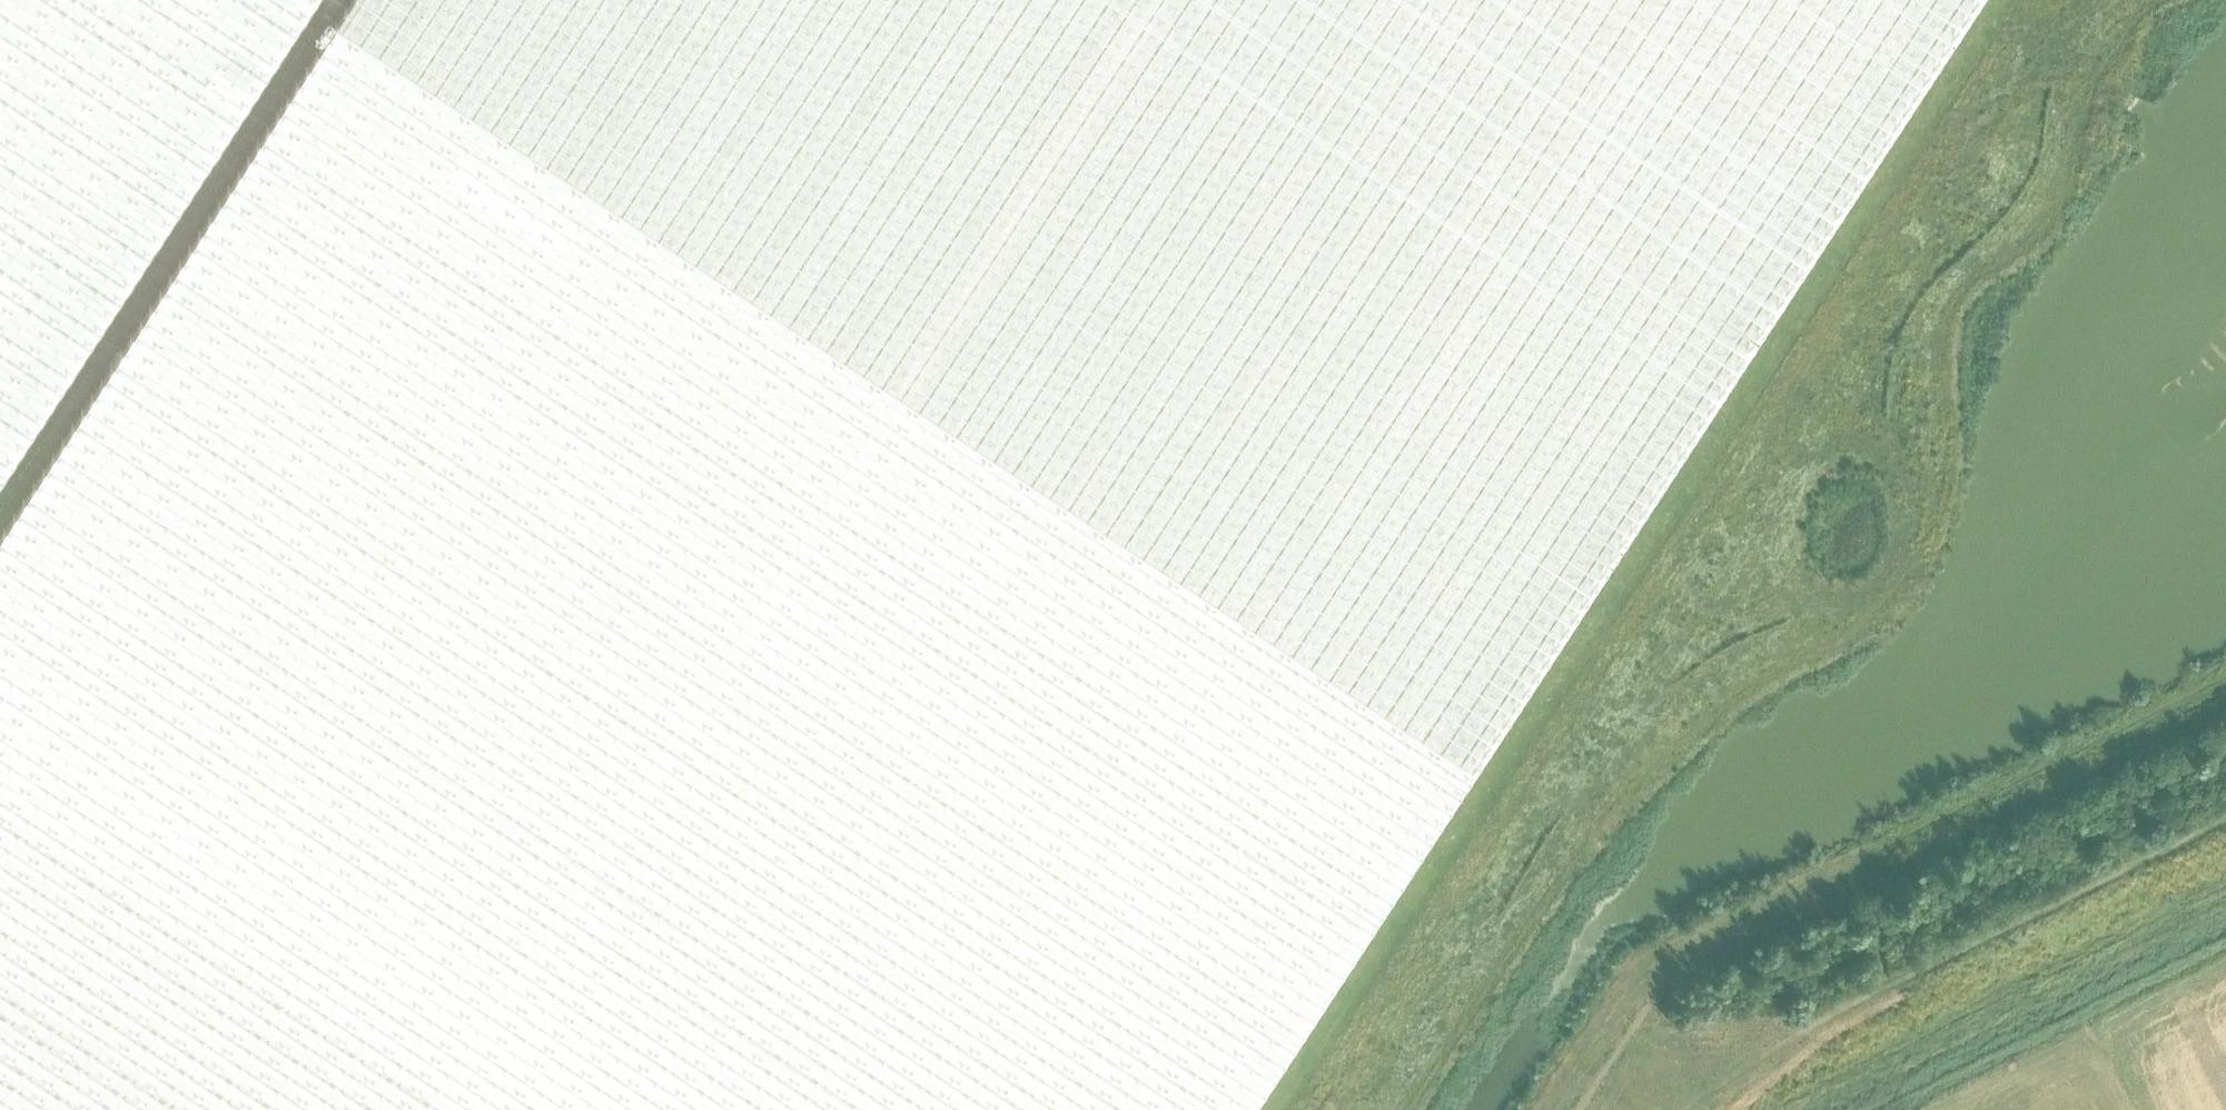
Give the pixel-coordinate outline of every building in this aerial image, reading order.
[(0,537),(0,1109),(1250,1109),(1978,0),(352,0),(0,537)] [(352,0),(0,0),(0,537),(352,0)]
